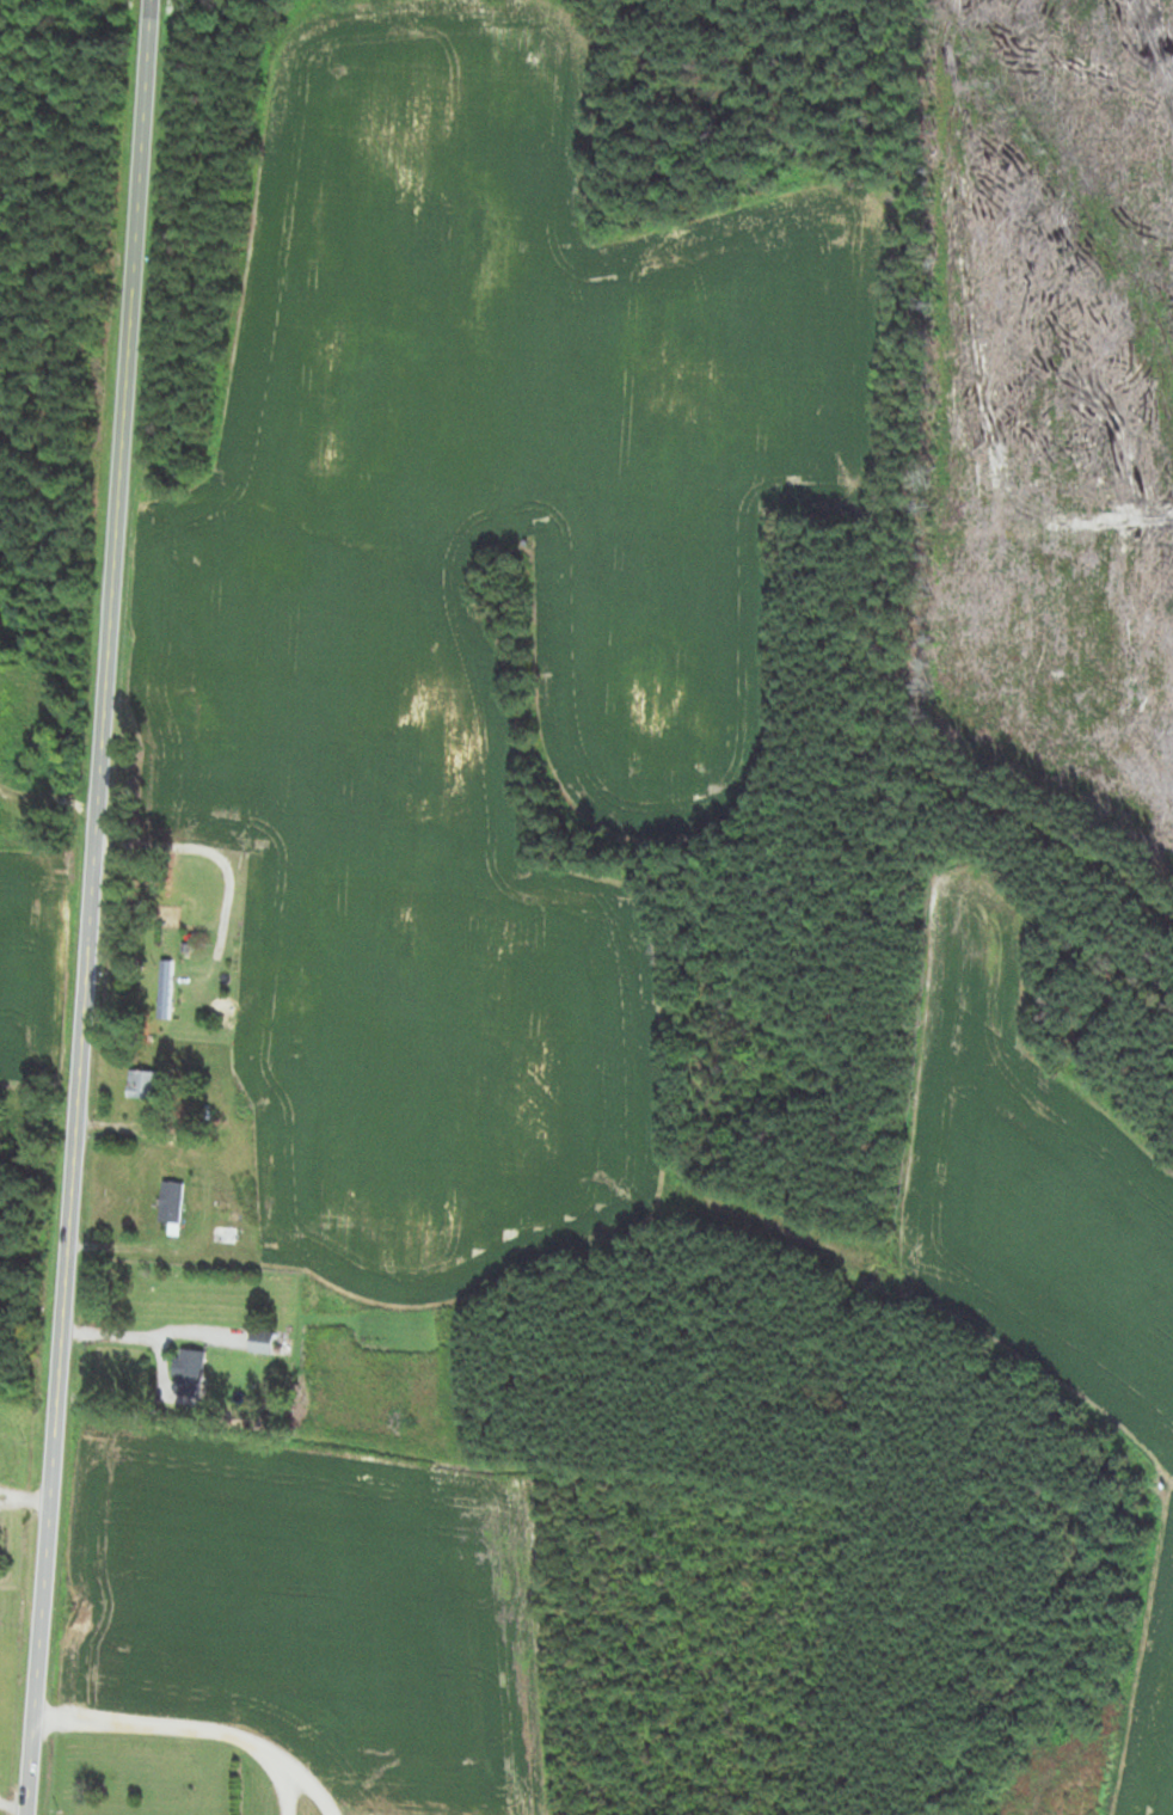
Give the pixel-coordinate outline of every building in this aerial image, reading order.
[(183,921),(183,894),(158,894),(158,921),(183,921)] [(171,961),(160,961),(160,1020),(171,1020),(171,961)] [(157,1099),(157,1072),(129,1072),(129,1099),(157,1099)] [(184,1183),(163,1182),(161,1224),(182,1225),(184,1183)] [(250,1352),(273,1355),(275,1333),(252,1331),(250,1352)] [(176,1397),(204,1397),(204,1351),(176,1351),(176,1397)]
